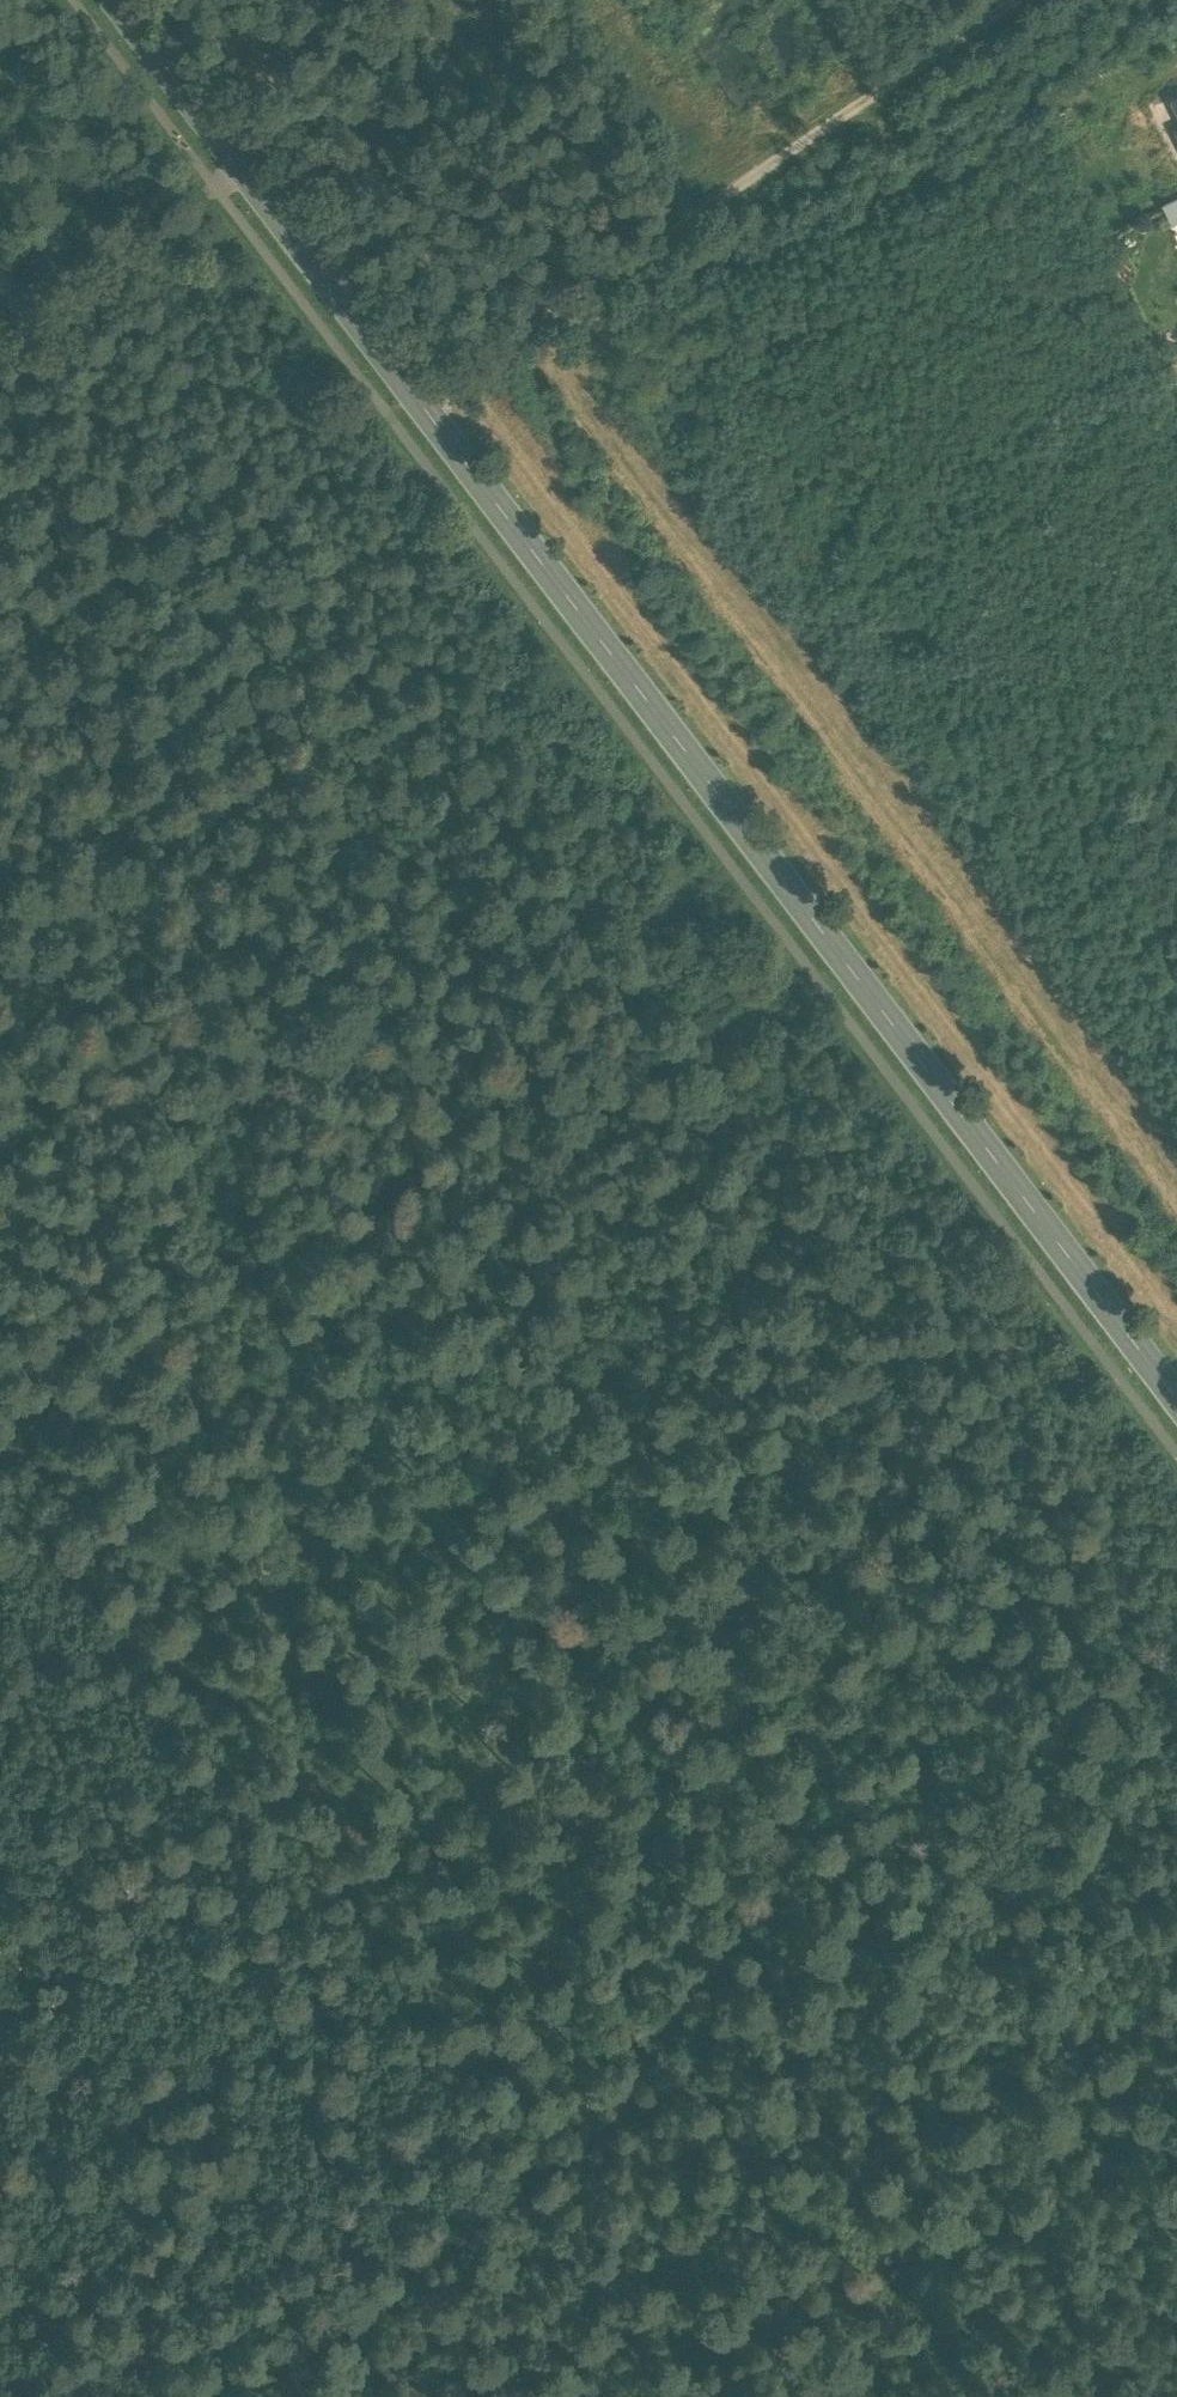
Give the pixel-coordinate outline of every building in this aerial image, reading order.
[(1170,218),(1176,215),(1176,199),(1164,206),(1170,218)]
